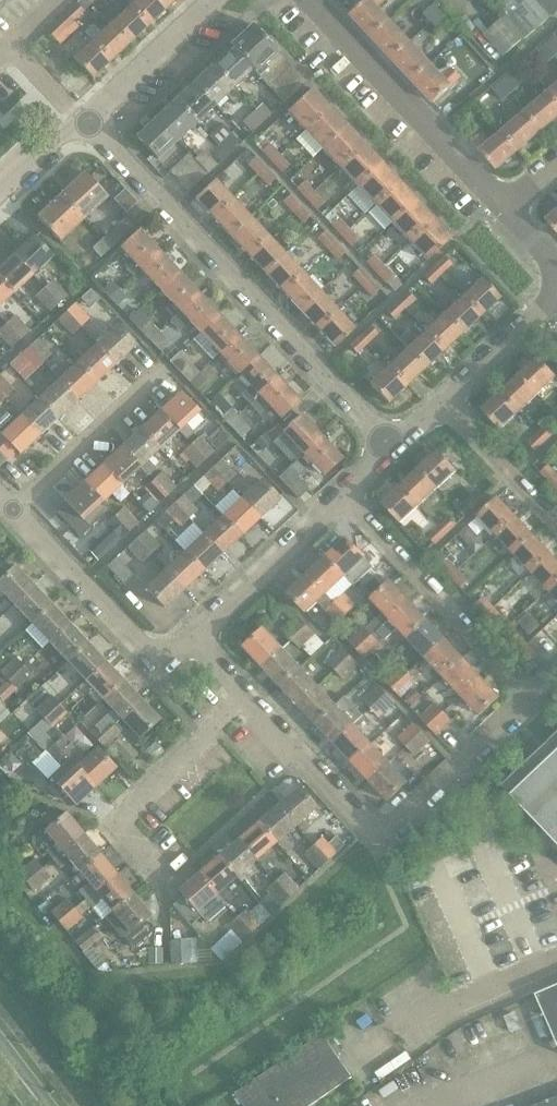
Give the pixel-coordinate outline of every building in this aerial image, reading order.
[(130,7),(149,26),(167,9),(159,0),(137,0),(130,7)] [(167,9),(177,0),(159,0),(167,9)] [(372,37),(390,20),(378,7),(385,0),(367,0),(351,14),(372,37)] [(536,30),(552,16),(537,0),(529,0),(518,10),(536,30)] [(552,16),(556,12),(556,0),(538,0),(552,16)] [(425,14),(432,22),(444,11),(437,3),(425,14)] [(77,4),(67,14),(74,22),(85,11),(77,4)] [(130,7),(111,24),(130,44),(149,26),(130,7)] [(526,39),(536,30),(518,10),(509,19),(508,19),(526,39)] [(444,11),(432,22),(439,30),(452,18),(444,11)] [(74,22),(67,14),(48,32),(55,39),(74,22)] [(504,56),(524,38),(506,18),(486,36),(504,56)] [(390,20),(372,37),(393,59),(410,42),(390,20)] [(111,24),(93,41),(112,61),(130,44),(111,24)] [(233,48),(254,70),(256,72),(257,72),(256,71),(276,52),(277,53),(278,52),(253,25),(252,26),(253,26),(232,45),(231,45),(233,48)] [(556,54),(556,39),(554,35),(546,42),(556,55),(556,54)] [(112,61),(93,41),(74,59),(93,79),(112,61)] [(410,42),(393,59),(413,80),(431,64),(410,42)] [(538,49),(548,61),(556,55),(546,42),(538,49)] [(233,48),(214,66),(234,88),(254,70),(233,48)] [(431,64),(413,80),(434,103),(452,86),(451,86),(461,77),(453,68),(443,77),(431,64)] [(214,66),(195,83),(215,105),(234,88),(214,66)] [(292,67),(270,87),(284,103),(306,82),(292,67)] [(508,74),(500,81),(511,93),(519,87),(508,74)] [(511,93),(500,81),(492,87),(503,100),(511,93)] [(195,83),(176,101),(196,123),(215,105),(195,83)] [(549,93),(556,103),(556,86),(549,93)] [(288,112),(305,131),(330,108),(312,89),(288,112)] [(526,112),(542,131),(556,117),(556,103),(549,93),(526,112)] [(176,101),(157,119),(177,141),(196,123),(176,101)] [(263,104),(256,111),(265,121),(272,114),(263,104)] [(330,108),(305,131),(323,150),(347,126),(330,108)] [(265,121),(256,111),(249,117),(258,127),(265,121)] [(526,112),(503,132),(519,150),(542,131),(526,112)] [(177,141),(157,119),(138,137),(138,136),(137,137),(158,159),(177,141)] [(347,126),(323,150),(340,168),(365,145),(347,126)] [(519,150),(503,132),(489,144),(480,134),(471,142),(480,152),(479,152),(495,170),(519,150)] [(231,134),(218,146),(228,156),(241,144),(231,134)] [(262,152),(272,162),(280,155),(270,144),(262,152)] [(365,145),(340,168),(357,187),(382,163),(365,145)] [(228,156),(218,146),(211,153),(221,163),(228,156)] [(204,151),(195,160),(199,164),(209,174),(218,165),(204,151)] [(170,172),(180,182),(199,164),(195,160),(189,154),(170,172)] [(280,155),(272,162),(282,173),(290,166),(280,155)] [(248,165),(258,175),(266,168),(256,157),(248,165)] [(382,163),(357,187),(375,205),(400,182),(382,163)] [(199,164),(180,182),(189,192),(209,174),(199,164)] [(266,168),(258,175),(268,186),(276,179),(266,168)] [(85,173),(61,195),(84,219),(107,197),(85,173)] [(195,199),(213,218),(233,199),(215,180),(195,199)] [(297,189),(307,199),(315,192),(305,181),(297,189)] [(400,182),(375,205),(392,224),(417,200),(400,182)] [(125,188),(114,198),(127,211),(137,201),(125,188)] [(315,192),(307,199),(317,210),(325,203),(315,192)] [(84,219),(61,195),(37,217),(60,242),(84,219)] [(283,202),(293,213),(301,205),(291,195),(283,202)] [(233,199),(213,218),(230,236),(250,218),(233,199)] [(417,200),(392,224),(410,242),(434,219),(417,200)] [(301,205),(293,213),(303,223),(311,216),(301,205)] [(547,221),(556,233),(556,212),(547,221)] [(127,218),(103,240),(111,248),(134,226),(127,218)] [(250,218),(230,236),(248,255),(268,236),(250,218)] [(331,225),(341,236),(349,229),(339,218),(331,225)] [(434,219),(410,242),(427,261),(452,238),(434,219)] [(349,229),(341,236),(352,247),(359,240),(349,229)] [(134,277),(141,270),(159,253),(139,231),(121,248),(132,260),(125,267),(134,277)] [(318,239),(328,249),(335,242),(325,232),(318,239)] [(268,236),(248,255),(265,273),(285,255),(268,236)] [(33,237),(14,256),(32,275),(52,257),(33,237)] [(103,240),(93,250),(101,258),(111,248),(103,240)] [(335,242),(328,249),(338,260),(345,253),(335,242)] [(159,253),(141,270),(161,291),(179,274),(159,253)] [(285,255),(265,273),(282,292),(302,273),(285,255)] [(366,262),(376,273),(384,266),(374,255),(366,262)] [(0,269),(0,279),(13,293),(32,275),(14,256),(0,269)] [(445,257),(434,267),(442,274),(452,264),(445,257)] [(384,266),(376,273),(386,284),(394,276),(384,266)] [(442,274),(434,267),(424,277),(431,284),(442,274)] [(352,276),(362,286),(370,279),(360,269),(352,276)] [(302,273),(282,292),(300,310),(320,292),(302,273)] [(179,274),(161,291),(172,302),(165,309),(174,319),(199,295),(179,274)] [(13,293),(0,279),(0,306),(13,293)] [(370,279),(362,286),(373,297),(380,290),(370,279)] [(482,279),(463,296),(481,316),(500,298),(482,279)] [(53,281),(45,288),(59,304),(68,296),(53,281)] [(103,291),(111,299),(120,290),(113,282),(103,291)] [(59,304),(45,288),(36,296),(51,312),(59,304)] [(120,290),(111,299),(118,306),(127,297),(120,290)] [(408,291),(397,301),(405,309),(415,299),(408,291)] [(320,292),(300,310),(317,329),(337,310),(320,292)] [(199,295),(174,319),(171,322),(181,332),(191,322),(201,333),(219,316),(199,295)] [(463,296),(444,314),(463,334),(481,316),(463,296)] [(405,309),(397,301),(387,311),(394,319),(405,309)] [(75,304),(67,312),(81,327),(90,320),(75,304)] [(337,310),(317,329),(335,348),(355,329),(337,310)] [(81,327),(67,312),(58,320),(73,335),(81,327)] [(444,314),(426,331),(444,351),(463,334),(444,314)] [(15,316),(7,324),(21,340),(30,332),(15,316)] [(219,316),(201,333),(221,354),(239,337),(219,316)] [(7,324),(0,330),(0,334),(13,348),(21,340),(7,324)] [(143,333),(150,340),(159,332),(152,324),(143,333)] [(117,326),(97,344),(116,364),(135,346),(117,326)] [(371,326),(360,336),(368,344),(378,334),(371,326)] [(426,331),(407,349),(426,369),(444,351),(426,331)] [(159,332),(150,340),(157,348),(166,339),(159,332)] [(368,344),(360,336),(350,346),(357,354),(368,344)] [(239,337),(221,354),(241,375),(258,358),(239,337)] [(37,340),(29,348),(43,363),(52,355),(37,340)] [(97,344),(78,362),(97,382),(116,364),(97,344)] [(43,363),(29,348),(20,356),(35,371),(43,363)] [(407,349),(388,366),(407,386),(426,369),(407,349)] [(520,374),(539,394),(556,377),(556,375),(540,356),(520,374)] [(258,358),(241,375),(252,387),(242,396),(250,405),(260,396),(278,379),(258,358)] [(59,380),(78,400),(97,382),(78,362),(66,373),(59,365),(52,372),(59,380)] [(182,375),(190,383),(199,374),(192,366),(182,375)] [(407,386),(388,366),(369,384),(388,404),(407,386)] [(199,374),(190,383),(197,390),(206,381),(199,374)] [(520,374),(502,392),(520,412),(539,394),(520,374)] [(5,399),(14,391),(0,376),(0,393),(5,399)] [(278,379),(260,396),(250,405),(260,415),(270,406),(280,418),(283,416),(290,409),(298,401),(278,379)] [(59,380),(40,398),(59,418),(78,400),(59,380)] [(520,412),(502,392),(483,410),(501,429),(520,412)] [(180,393),(160,411),(178,431),(179,430),(187,439),(194,433),(186,424),(198,413),(180,393)] [(40,398),(21,416),(40,436),(59,418),(40,398)] [(7,460),(17,451),(20,454),(40,436),(21,416),(13,407),(0,419),(0,452),(7,460)] [(222,417),(229,425),(238,416),(231,408),(222,417)] [(290,409),(283,416),(292,425),(283,433),(303,455),(321,438),(301,416),(299,419),(290,409)] [(160,411),(141,429),(159,449),(178,431),(160,411)] [(238,416),(229,425),(236,432),(245,423),(238,416)] [(550,423),(539,433),(546,441),(556,431),(550,423)] [(141,429),(122,447),(140,467),(148,475),(156,468),(148,460),(159,449),(141,429)] [(265,432),(255,442),(263,450),(273,441),(265,432)] [(546,441),(539,433),(528,443),(536,451),(546,441)] [(199,437),(191,444),(206,460),(214,452),(199,437)] [(321,438),(303,455),(323,476),(341,459),(321,438)] [(206,460),(191,444),(183,452),(197,468),(206,460)] [(122,447),(103,465),(121,484),(140,467),(122,447)] [(439,451),(420,469),(438,489),(457,471),(439,451)] [(222,460),(213,468),(228,484),(236,476),(222,460)] [(306,470),(297,461),(287,469),(278,478),(292,491),(299,499),(309,489),(299,478),(306,470)] [(103,465),(84,483),(102,502),(121,484),(103,465)] [(552,483),(556,478),(556,474),(549,465),(541,472),(552,483)] [(228,484),(213,468),(205,476),(219,492),(228,484)] [(420,469),(401,486),(420,506),(438,489),(420,469)] [(161,472),(153,480),(168,496),(176,488),(161,472)] [(168,496),(153,480),(144,488),(159,504),(168,496)] [(261,480),(241,498),(260,518),(279,500),(261,480)] [(67,504),(58,513),(80,537),(109,510),(102,502),(84,483),(64,501),(67,504)] [(420,506),(401,486),(382,504),(401,524),(420,506)] [(466,501),(473,509),(484,499),(476,491),(466,501)] [(184,496),(175,504),(190,519),(198,511),(184,496)] [(241,498),(222,516),(241,536),(260,518),(241,498)] [(479,516),(494,533),(514,514),(499,498),(479,516)] [(190,519),(175,504),(167,512),(181,527),(190,519)] [(124,508),(115,516),(130,531),(138,523),(124,508)] [(514,514),(494,533),(514,554),(534,535),(514,514)] [(130,531),(115,516),(107,524),(121,539),(130,531)] [(222,516),(203,534),(222,554),(241,536),(222,516)] [(450,517),(439,527),(446,534),(457,524),(450,517)] [(446,534),(439,527),(428,537),(436,545),(446,534)] [(146,531),(137,539),(152,555),(160,547),(146,531)] [(203,534),(184,552),(203,571),(222,554),(203,534)] [(534,535),(514,554),(531,573),(551,554),(534,535)] [(152,555),(137,539),(129,547),(143,563),(152,555)] [(346,539),(327,557),(345,577),(365,558),(346,539)] [(184,552),(165,569),(184,589),(203,571),(184,552)] [(531,573),(549,591),(556,583),(556,560),(551,554),(531,573)] [(327,557),(308,575),(327,595),(345,577),(327,557)] [(439,564),(449,575),(457,568),(446,557),(439,564)] [(118,558),(108,567),(126,586),(135,577),(118,558)] [(14,604),(34,586),(15,566),(0,581),(0,589),(14,604)] [(457,568),(449,575),(461,588),(469,581),(457,568)] [(184,589),(165,569),(146,588),(164,608),(184,589)] [(308,575),(289,593),(307,613),(318,602),(326,611),(335,603),(327,595),(308,575)] [(362,577),(354,585),(365,597),(374,589),(362,577)] [(372,600),(383,612),(390,620),(410,601),(391,581),(372,600)] [(549,591),(556,600),(556,583),(549,591)] [(34,586),(14,604),(32,623),(52,605),(34,586)] [(343,595),(335,603),(346,615),(355,607),(343,595)] [(477,605),(486,615),(494,607),(485,598),(477,605)] [(383,612),(377,619),(383,626),(377,632),(385,641),(398,628),(408,639),(428,620),(410,601),(390,620),(383,612)] [(346,615),(335,603),(326,611),(338,623),(346,615)] [(52,605),(32,623),(50,642),(69,624),(52,605)] [(494,607),(486,615),(495,625),(503,618),(494,607)] [(284,632),(292,640),(307,626),(299,617),(284,632)] [(428,620),(408,639),(426,658),(445,639),(428,620)] [(69,624),(50,642),(68,661),(87,643),(69,624)] [(307,626),(292,640),(300,649),(315,634),(307,626)] [(349,642),(357,650),(373,635),(365,627),(349,642)] [(245,647),(263,667),(283,648),(265,629),(245,647)] [(511,641),(521,652),(528,645),(518,634),(511,641)] [(373,635),(357,650),(365,659),(381,644),(373,635)] [(445,639),(426,658),(443,677),(463,658),(445,639)] [(87,643),(68,661),(86,680),(105,662),(87,643)] [(528,645),(521,652),(531,663),(539,655),(528,645)] [(283,648),(263,667),(281,686),(301,667),(283,648)] [(327,662),(335,671),(351,656),(343,648),(327,662)] [(351,656),(335,671),(343,679),(359,665),(351,656)] [(1,672),(9,681),(24,666),(16,658),(1,672)] [(463,658),(443,677),(461,696),(481,677),(463,658)] [(105,662),(86,680),(103,699),(123,681),(105,662)] [(385,680),(393,688),(409,674),(401,665),(385,680)] [(24,666),(9,681),(17,689),(32,675),(24,666)] [(301,667),(281,686),(299,705),(318,687),(301,667)] [(409,674),(393,688),(401,697),(416,682),(409,674)] [(481,677),(461,696),(480,716),(499,697),(481,677)] [(111,712),(106,717),(90,732),(98,740),(114,726),(121,718),(141,700),(123,681),(103,699),(115,711),(112,713),(111,712)] [(363,700),(371,709),(387,694),(379,686),(363,700)] [(318,687),(299,705),(316,724),(336,706),(318,687)] [(415,690),(406,698),(413,706),(422,697),(415,690)] [(387,694),(371,709),(379,717),(395,703),(387,694)] [(37,710),(45,719),(60,704),(52,696),(37,710)] [(141,700),(121,718),(140,738),(159,719),(141,700)] [(421,718),(429,726),(444,712),(436,703),(421,718)] [(60,704),(45,719),(53,727),(68,713),(60,704)] [(336,706),(316,724),(334,743),(354,725),(336,706)] [(444,712),(429,726),(436,735),(452,720),(444,712)] [(399,738),(407,747),(422,732),(414,724),(399,738)] [(354,725),(334,743),(352,762),(372,744),(354,725)] [(114,726),(98,740),(106,749),(122,734),(114,726)] [(422,732),(407,747),(415,755),(430,741),(422,732)] [(547,833),(556,844),(556,734),(550,741),(541,750),(502,787),(547,833)] [(64,736),(56,744),(96,787),(116,768),(97,749),(86,759),(64,736)] [(155,741),(143,752),(152,762),(164,750),(155,741)] [(96,787),(56,744),(47,752),(62,767),(51,777),(77,805),(96,787)] [(372,744),(352,762),(370,781),(390,763),(372,744)] [(390,763),(370,781),(388,801),(408,782),(390,763)] [(299,787),(278,805),(296,825),(316,808),(299,787)] [(278,805),(258,822),(276,842),(296,825),(278,805)] [(45,830),(62,851),(63,851),(83,834),(66,813),(45,830)] [(258,822),(239,839),(256,859),(276,842),(258,822)] [(330,829),(313,845),(328,861),(344,845),(330,829)] [(83,834),(63,851),(53,859),(60,868),(66,863),(65,862),(69,859),(79,871),(100,854),(83,834)] [(239,839),(219,856),(236,876),(256,859),(239,839)] [(63,851),(62,851),(59,853),(52,845),(46,850),(53,859),(63,851)] [(328,861),(313,845),(304,853),(319,868),(328,861)] [(100,854),(79,871),(90,884),(86,887),(85,886),(79,891),(86,899),(117,874),(100,854)] [(219,856),(199,873),(217,893),(236,876),(219,856)] [(19,872),(26,881),(42,868),(35,859),(19,872)] [(42,868),(26,881),(34,890),(50,877),(42,868)] [(179,890),(184,896),(174,905),(191,925),(201,916),(207,922),(227,905),(217,893),(199,873),(179,890)] [(283,873),(275,880),(289,896),(298,888),(283,873)] [(117,874),(86,899),(93,908),(99,903),(98,902),(102,899),(112,911),(133,894),(117,874)] [(289,896),(275,880),(266,888),(281,904),(289,896)] [(133,894),(112,911),(129,932),(124,936),(133,947),(153,931),(144,920),(150,915),(133,894)] [(52,913),(59,921),(76,908),(68,899),(52,913)] [(76,908),(59,921),(67,931),(83,917),(76,908)] [(245,908),(237,916),(251,932),(260,924),(245,908)] [(251,932),(237,916),(228,924),(243,940),(251,932)] [(76,942),(83,951),(100,937),(92,928),(76,942)] [(172,942),(173,964),(190,963),(190,940),(172,942)] [(536,994),(556,1043),(556,985),(536,994)] [(235,1093),(243,1105),(310,1105),(348,1079),(351,1078),(321,1034),(318,1036),(235,1093)]
